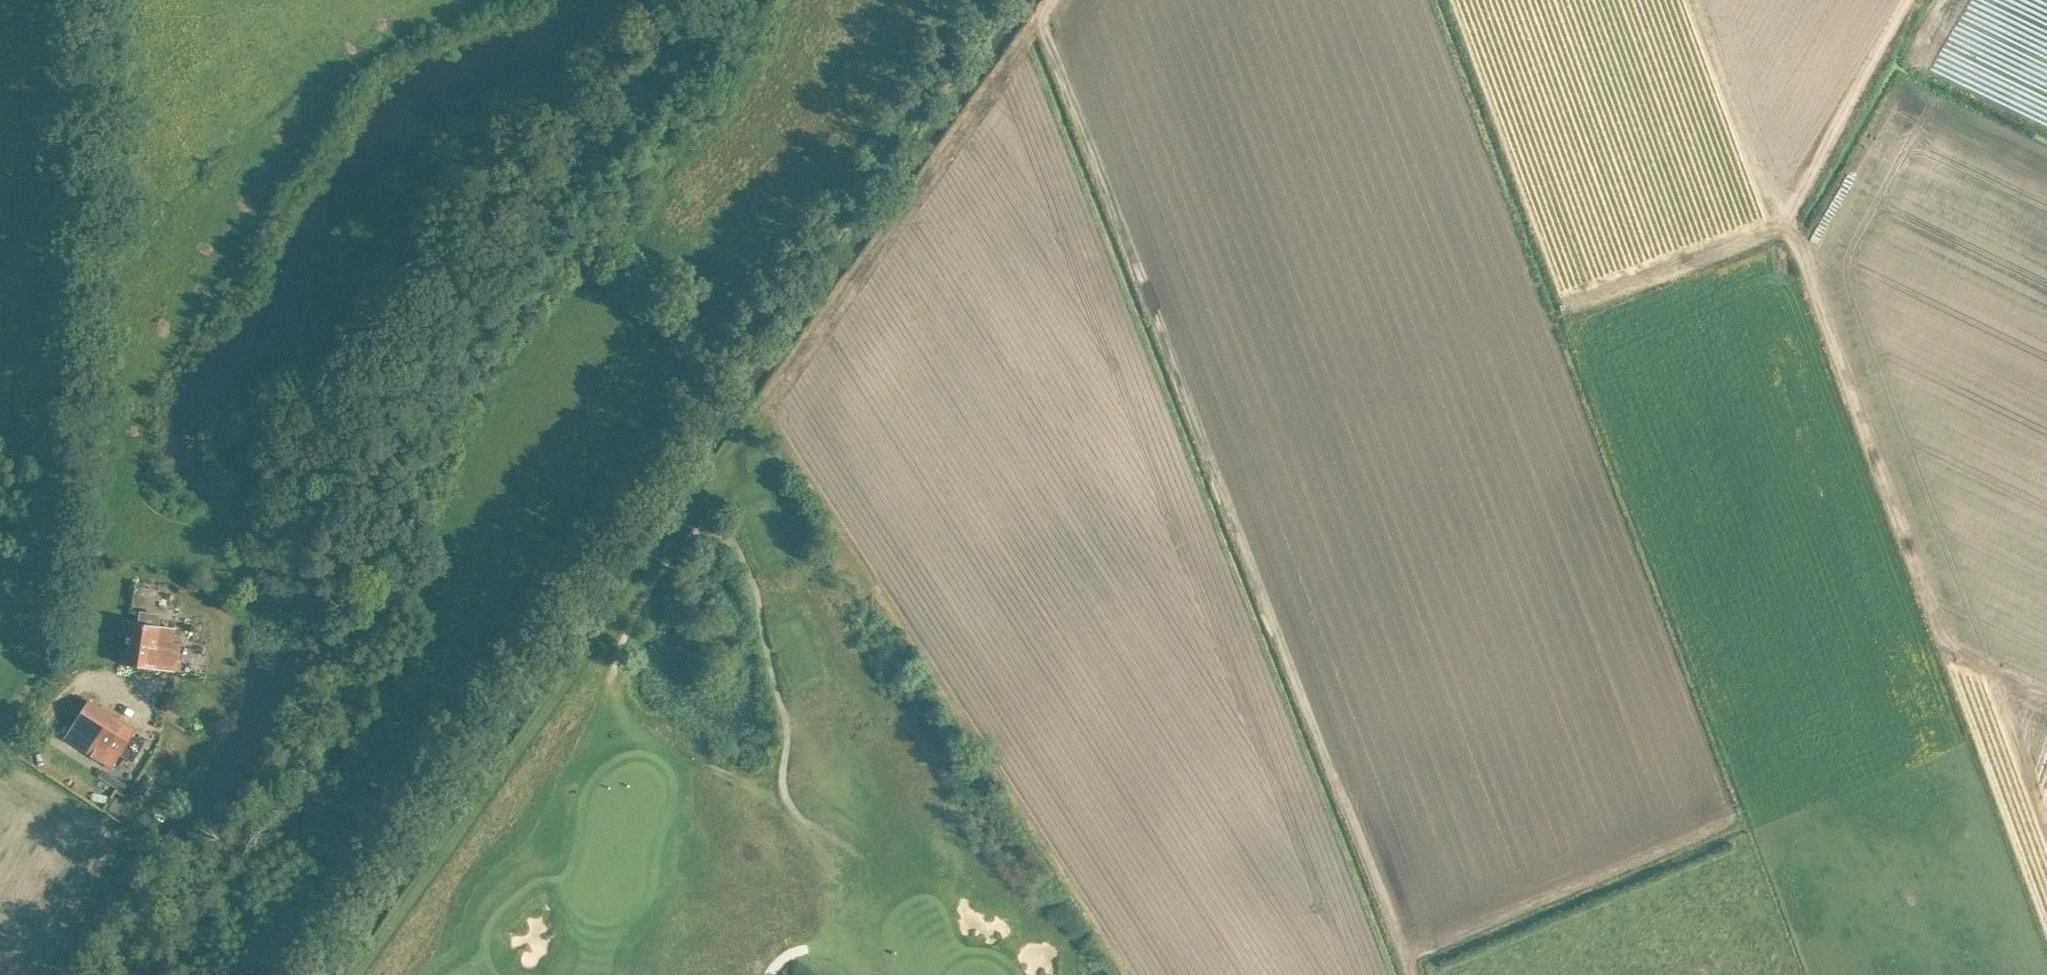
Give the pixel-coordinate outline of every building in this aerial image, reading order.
[(1935,74),(2046,123),(2046,71),(1956,32),(1948,50),(1947,49),(1935,74)] [(685,549),(676,560),(686,568),(695,557),(685,549)] [(128,621),(122,662),(142,665),(163,668),(165,655),(177,657),(179,642),(174,641),(176,628),(159,625),(161,613),(140,610),(138,623),(128,621)] [(164,694),(162,709),(175,711),(178,696),(164,694)] [(136,732),(87,702),(65,738),(113,770),(120,758),(133,765),(147,741),(135,733),(136,732)]
